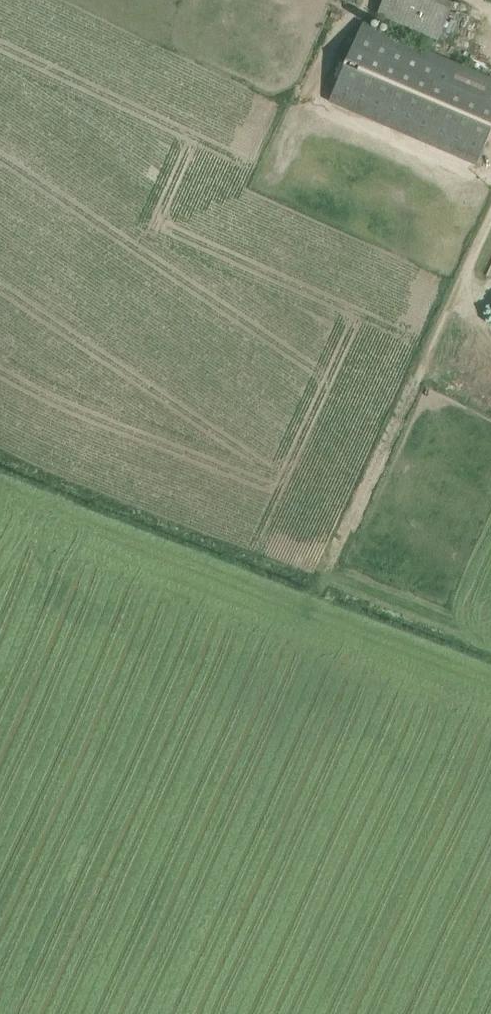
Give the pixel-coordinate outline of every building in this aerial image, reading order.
[(439,40),(455,2),(451,0),(384,0),(378,14),(439,40)] [(477,164),(490,132),(490,76),(362,22),(329,101),(477,164)]
